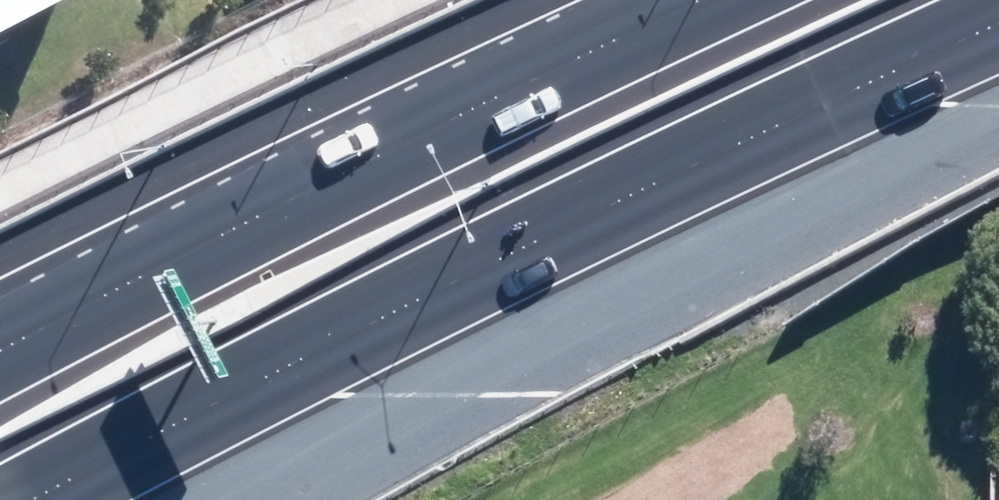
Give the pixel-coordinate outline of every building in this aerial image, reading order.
[(51,0),(0,0),(0,27),(51,0)]
